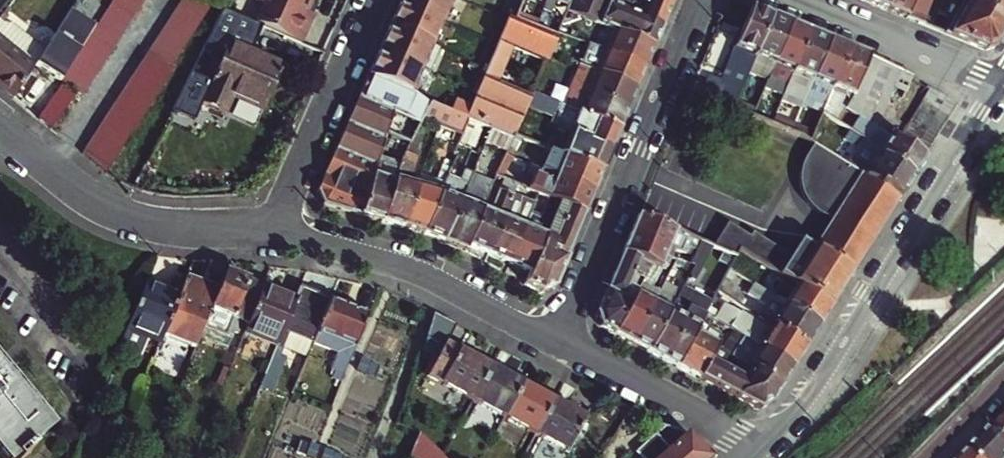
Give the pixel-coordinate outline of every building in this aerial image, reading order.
[(108,1),(134,18),(141,7),(131,0),(109,0),(108,1)] [(195,0),(183,0),(178,6),(201,21),(209,9),(195,0)] [(255,22),(264,26),(301,42),(313,14),(306,11),(311,0),(255,0),(263,3),(255,22)] [(410,97),(452,0),(401,0),(394,18),(384,40),(372,67),(367,80),(410,97)] [(595,21),(603,0),(616,6),(618,0),(570,0),(566,9),(595,21)] [(654,46),(663,25),(640,16),(627,10),(630,3),(631,0),(618,0),(616,6),(603,0),(595,21),(610,27),(654,46)] [(630,3),(643,8),(647,0),(631,0),(630,3)] [(643,8),(640,16),(663,25),(673,0),(647,0),(643,8)] [(864,0),(884,9),(888,0),(864,0)] [(884,9),(905,17),(912,0),(888,0),(884,9)] [(905,17),(920,23),(930,0),(912,0),(905,17)] [(967,1),(1003,21),(1003,0),(968,0),(967,1)] [(108,1),(101,12),(127,29),(134,18),(108,1)] [(967,1),(948,35),(983,49),(993,46),(1003,26),(1003,21),(967,1)] [(201,21),(178,6),(171,19),(193,34),(201,21)] [(206,40),(226,49),(201,100),(223,111),(232,92),(263,107),(282,65),(252,51),(264,26),(255,22),(222,7),(206,40)] [(72,55),(79,45),(87,33),(93,24),(68,8),(40,50),(32,63),(57,78),(65,67),(72,55)] [(731,108),(769,17),(750,9),(719,83),(709,79),(705,90),(715,95),(712,101),(731,108)] [(101,12),(94,23),(119,40),(127,29),(101,12)] [(555,35),(511,16),(466,118),(470,119),(493,129),(512,136),(513,134),(528,97),(496,84),(513,45),(545,59),(548,51),(555,35)] [(766,61),(773,64),(789,25),(769,17),(731,108),(743,113),(752,117),(767,80),(759,77),(766,61)] [(193,34),(171,19),(163,30),(186,46),(193,34)] [(560,22),(557,30),(566,33),(569,26),(560,22)] [(93,24),(87,33),(112,50),(119,40),(94,23),(93,24)] [(40,50),(8,24),(0,34),(0,88),(10,96),(32,63),(40,50)] [(789,25),(773,64),(780,67),(774,83),(786,88),(809,33),(789,25)] [(654,46),(610,27),(601,48),(645,66),(654,46)] [(163,30),(155,42),(178,58),(186,46),(163,30)] [(548,51),(555,54),(559,46),(565,49),(568,42),(575,45),(578,38),(566,33),(557,30),(555,35),(548,51)] [(87,33),(79,45),(105,62),(112,50),(87,33)] [(829,41),(809,33),(786,88),(799,93),(805,77),(813,80),(829,41)] [(848,49),(829,41),(813,80),(819,82),(813,99),(825,103),(848,49)] [(178,58),(155,42),(147,54),(170,70),(178,58)] [(79,45),(72,55),(97,73),(105,62),(79,45)] [(645,66),(601,48),(595,45),(586,67),(592,69),(637,88),(645,66)] [(848,49),(825,103),(821,112),(836,121),(844,109),(853,96),(869,58),(848,49)] [(170,70),(147,54),(140,66),(165,83),(173,71),(170,70)] [(72,55),(65,67),(90,84),(97,73),(72,55)] [(900,70),(869,58),(853,96),(844,109),(859,119),(875,129),(900,70)] [(780,67),(773,64),(767,80),(774,83),(780,67)] [(140,66),(132,78),(157,95),(165,83),(140,66)] [(57,79),(77,92),(82,95),(90,84),(65,67),(57,78),(57,79)] [(592,69),(584,90),(628,107),(637,88),(592,69)] [(886,136),(910,79),(912,75),(900,70),(875,129),(886,136)] [(531,92),(544,98),(553,77),(539,72),(531,92)] [(157,95),(132,78),(124,90),(149,107),(157,95)] [(367,80),(336,151),(375,166),(385,134),(391,115),(420,124),(421,121),(429,105),(410,97),(367,80)] [(59,85),(37,117),(51,128),(75,96),(59,85)] [(628,107),(584,90),(578,87),(569,108),(620,128),(628,107)] [(954,103),(929,88),(920,102),(945,117),(954,103)] [(124,90),(116,102),(141,119),(149,107),(124,90)] [(141,119),(116,102),(108,114),(133,131),(141,119)] [(945,117),(920,102),(912,115),(938,130),(945,117)] [(568,129),(612,147),(620,128),(569,108),(558,103),(551,122),(568,129)] [(429,105),(421,121),(440,128),(463,136),(470,119),(466,118),(451,114),(429,105)] [(108,114),(100,126),(125,143),(133,131),(108,114)] [(775,115),(771,125),(790,132),(795,123),(775,115)] [(938,130),(912,115),(904,129),(929,144),(938,130)] [(463,136),(487,145),(493,129),(470,119),(463,136)] [(859,119),(856,123),(884,141),(887,136),(886,136),(875,129),(859,119)] [(921,157),(896,142),(887,136),(884,141),(856,123),(851,131),(862,138),(858,144),(911,178),(923,159),(921,157)] [(100,126),(93,137),(118,154),(125,143),(100,126)] [(458,148),(463,136),(440,128),(435,139),(451,145),(458,148)] [(493,129),(487,145),(505,152),(512,136),(493,129)] [(568,129),(559,152),(602,169),(612,147),(568,129)] [(929,144),(904,129),(896,142),(921,157),(929,144)] [(851,131),(849,130),(843,139),(856,147),(858,144),(862,138),(851,131)] [(400,161),(403,155),(391,152),(394,143),(390,142),(392,136),(385,134),(375,166),(360,216),(383,222),(400,161)] [(118,154),(93,137),(83,153),(108,169),(118,154)] [(383,222),(403,228),(416,186),(409,184),(418,155),(415,154),(418,144),(410,142),(403,155),(400,161),(383,222)] [(911,178),(858,144),(856,147),(845,164),(861,174),(898,199),(911,178)] [(452,168),(458,148),(451,145),(443,165),(452,168)] [(898,199),(861,174),(845,164),(815,145),(802,164),(800,178),(802,190),(814,210),(832,219),(814,249),(801,240),(795,251),(808,259),(846,282),(898,199)] [(602,169),(559,152),(553,150),(544,171),(555,175),(594,190),(602,169)] [(360,216),(375,166),(336,151),(318,192),(324,206),(360,216)] [(448,178),(446,184),(441,194),(425,234),(445,243),(462,202),(467,190),(471,181),(475,173),(467,170),(462,183),(448,178)] [(560,202),(585,212),(594,190),(555,175),(553,182),(536,175),(530,189),(560,202)] [(419,176),(416,186),(441,194),(446,184),(419,176)] [(471,181),(467,190),(472,192),(476,184),(471,181)] [(481,185),(472,206),(481,210),(490,189),(481,185)] [(425,234),(441,194),(416,186),(403,228),(425,234)] [(488,254),(503,219),(513,194),(500,189),(492,208),(496,210),(494,215),(481,210),(466,245),(488,254)] [(488,254),(509,263),(525,227),(535,203),(521,197),(513,217),(517,219),(515,223),(503,219),(488,254)] [(466,245),(481,210),(472,206),(462,202),(445,243),(464,250),(466,245)] [(566,257),(585,212),(560,202),(556,212),(541,247),(566,257)] [(530,272),(541,247),(556,212),(543,207),(535,226),(538,227),(536,232),(525,227),(509,263),(530,272)] [(684,235),(650,221),(638,216),(630,235),(667,250),(668,248),(673,250),(677,251),(684,235)] [(765,267),(777,248),(752,233),(750,237),(727,224),(713,246),(736,255),(738,250),(763,266),(765,267)] [(666,267),(673,250),(668,248),(667,250),(630,235),(622,254),(638,260),(651,265),(659,268),(660,265),(666,267)] [(683,282),(674,300),(667,312),(646,351),(676,367),(693,335),(701,320),(716,292),(728,270),(736,255),(713,246),(699,241),(686,265),(683,270),(688,273),(683,282)] [(566,257),(541,247),(530,272),(525,284),(540,292),(553,287),(566,257)] [(777,248),(765,267),(830,308),(846,282),(808,259),(795,251),(791,257),(777,248)] [(614,334),(635,295),(624,291),(638,260),(622,254),(597,315),(600,326),(614,334)] [(686,265),(680,262),(677,268),(672,266),(668,274),(683,282),(688,273),(683,270),(686,265)] [(830,308),(765,267),(763,266),(751,285),(818,326),(830,308)] [(728,270),(716,292),(738,306),(745,295),(751,285),(728,270)] [(196,339),(221,349),(227,333),(232,335),(236,324),(243,327),(258,289),(222,274),(216,290),(196,339)] [(179,297),(163,336),(190,347),(196,339),(216,290),(187,278),(179,297)] [(158,350),(163,336),(179,297),(147,282),(119,349),(134,355),(141,342),(158,350)] [(642,282),(635,295),(652,304),(658,291),(642,282)] [(756,317),(772,326),(805,347),(818,326),(751,285),(745,295),(754,301),(763,306),(756,317)] [(238,340),(271,353),(291,302),(258,289),(243,327),(238,340)] [(291,302),(271,353),(256,389),(268,393),(281,359),(276,357),(284,336),(309,346),(327,302),(296,290),(291,302)] [(658,291),(652,304),(667,312),(674,300),(658,291)] [(652,304),(635,295),(614,334),(631,343),(652,304)] [(754,301),(748,311),(756,317),(763,306),(754,301)] [(364,317),(327,302),(309,346),(334,356),(329,371),(340,375),(364,317)] [(667,312),(652,304),(631,343),(646,351),(667,312)] [(733,333),(742,339),(791,369),(805,347),(772,326),(768,333),(733,313),(730,318),(734,321),(728,330),(733,333)] [(733,333),(721,352),(726,355),(730,358),(742,339),(733,333)] [(676,367),(698,378),(710,359),(720,365),(726,355),(721,352),(716,349),(693,335),(676,367)] [(730,358),(779,388),(791,369),(742,339),(730,358)] [(425,379),(439,387),(454,352),(443,346),(425,379)] [(454,352),(439,387),(468,402),(486,368),(454,352)] [(769,404),(779,388),(730,358),(726,355),(720,365),(710,359),(698,378),(757,409),(762,407),(769,404)] [(3,457),(24,457),(32,452),(28,447),(48,429),(14,389),(19,384),(0,361),(0,454),(3,457)] [(486,368),(468,402),(499,419),(518,385),(486,368)] [(499,419),(529,436),(548,401),(518,385),(499,419)] [(581,419),(548,401),(529,436),(561,454),(581,419)] [(1003,440),(1003,415),(992,428),(1003,440)] [(992,428),(969,450),(976,457),(1003,457),(1003,440),(992,428)] [(677,434),(658,450),(662,456),(660,457),(702,457),(677,434)] [(423,436),(404,455),(406,457),(445,457),(423,436)]
